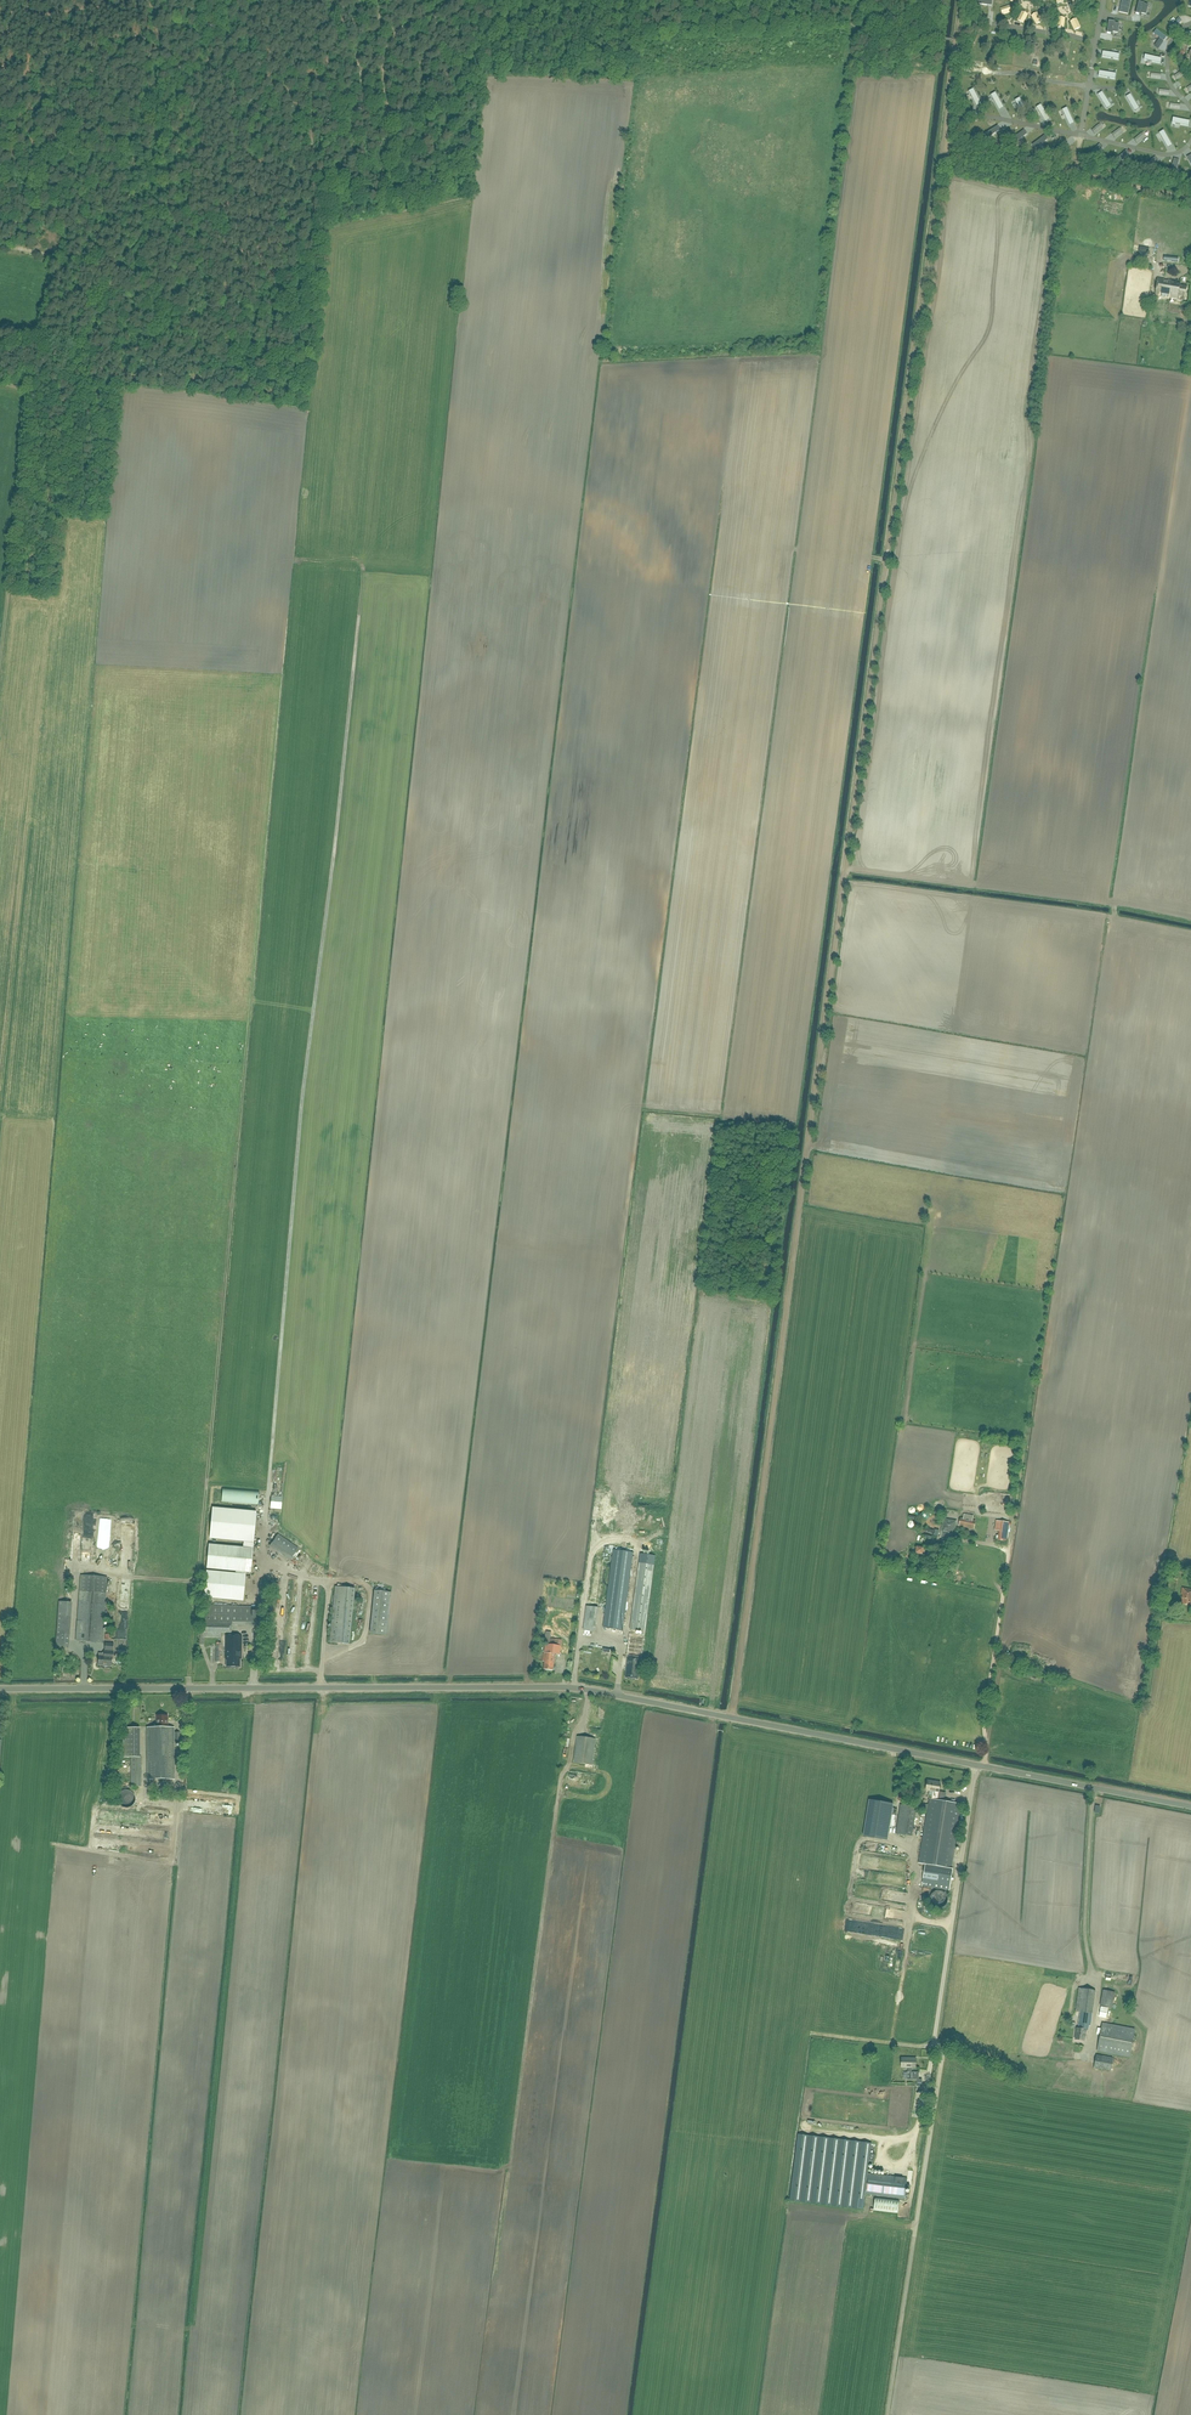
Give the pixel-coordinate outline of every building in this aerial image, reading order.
[(1119,12),(1126,13),(1129,0),(1122,0),(1119,12)] [(1145,2),(1139,1),(1136,13),(1142,14),(1145,2)] [(1109,20),(1107,31),(1113,32),(1113,31),(1118,32),(1120,23),(1115,22),(1115,21),(1109,20)] [(1157,29),(1154,33),(1160,38),(1164,40),(1167,36),(1157,29)] [(1160,38),(1160,39),(1155,45),(1159,48),(1164,40),(1160,38)] [(1102,53),(1101,58),(1118,61),(1119,56),(1102,53)] [(1161,59),(1144,56),(1143,62),(1160,65),(1161,59)] [(1115,75),(1100,72),(1098,78),(1114,81),(1115,75)] [(956,110),(961,111),(978,115),(979,112),(991,114),(981,95),(973,81),(972,80),(965,79),(960,78),(956,110)] [(995,84),(972,80),(973,81),(981,95),(991,114),(1015,119),(1014,119),(1005,102),(998,89),(995,84)] [(1177,90),(1187,100),(1188,102),(1189,103),(1190,101),(1190,80),(1185,84),(1177,90)] [(1018,88),(995,84),(998,89),(1005,102),(1014,119),(1015,119),(1038,124),(1037,124),(1027,105),(1019,91),(1018,88)] [(1027,90),(1018,88),(1019,91),(1027,105),(1037,124),(1038,124),(1061,129),(1060,128),(1053,115),(1045,101),(1040,92),(1027,90)] [(1102,93),(1098,96),(1107,110),(1111,108),(1102,93)] [(1125,99),(1134,113),(1139,110),(1130,96),(1125,99)] [(1189,121),(1173,119),(1172,125),(1188,128),(1189,121)] [(971,140),(969,142),(996,148),(1005,140),(1013,134),(1021,127),(1022,126),(995,121),(981,132),(971,140)] [(1091,131),(1095,136),(1103,130),(1099,125),(1091,131)] [(1005,140),(996,148),(1019,153),(1026,147),(1035,140),(1046,131),(1022,126),(1021,127),(1013,134),(1005,140)] [(1111,135),(1114,139),(1122,133),(1120,129),(1111,135)] [(1172,146),(1164,132),(1159,135),(1167,149),(1172,146)] [(1133,141),(1136,145),(1145,138),(1142,134),(1133,141)] [(1182,153),(1186,169),(1190,187),(1190,146),(1190,147),(1189,148),(1188,149),(1187,150),(1185,151),(1184,152),(1182,153)] [(1150,183),(1151,183),(1190,193),(1190,187),(1186,169),(1182,153),(1181,154),(1179,155),(1178,155),(1176,156),(1174,156),(1173,157),(1163,168),(1150,183)] [(1184,300),(1186,287),(1179,286),(1180,285),(1176,284),(1176,282),(1157,279),(1155,296),(1184,300)] [(221,1502),(258,1505),(259,1491),(222,1488),(221,1502)] [(271,1500),(271,1508),(283,1508),(283,1499),(271,1500)] [(256,1512),(212,1508),(209,1539),(243,1542),(243,1547),(209,1544),(206,1569),(236,1572),(236,1573),(206,1571),(204,1597),(243,1601),(246,1572),(251,1573),(256,1512)] [(927,1520),(928,1519),(929,1518),(929,1516),(929,1515),(928,1513),(927,1512),(926,1512),(924,1512),(923,1512),(922,1513),(921,1514),(920,1515),(920,1517),(920,1518),(921,1520),(923,1521),(924,1521),(926,1521),(927,1520)] [(956,1521),(943,1519),(940,1537),(942,1538),(940,1544),(950,1546),(952,1536),(953,1536),(956,1521)] [(961,1519),(959,1526),(973,1529),(975,1521),(961,1519)] [(1005,1541),(1008,1527),(1008,1523),(996,1521),(995,1530),(999,1531),(998,1540),(1005,1541)] [(271,1545),(292,1559),(300,1547),(279,1533),(271,1545)] [(622,1631),(633,1554),(613,1551),(603,1628),(622,1631)] [(644,1635),(654,1565),(639,1563),(630,1630),(643,1632),(642,1635),(629,1633),(626,1657),(628,1657),(625,1677),(638,1679),(640,1659),(641,1659),(644,1635)] [(102,1643),(106,1594),(107,1577),(81,1575),(80,1591),(75,1641),(102,1643)] [(348,1644),(354,1589),(335,1587),(329,1642),(348,1644)] [(1182,1588),(1181,1594),(1183,1594),(1182,1598),(1182,1604),(1190,1605),(1190,1590),(1182,1588)] [(386,1635),(391,1593),(375,1591),(370,1633),(386,1635)] [(258,1626),(258,1606),(205,1605),(204,1624),(200,1624),(199,1645),(203,1645),(203,1637),(220,1638),(220,1634),(231,1634),(232,1625),(258,1626)] [(587,1606),(584,1630),(596,1631),(599,1607),(587,1606)] [(560,1655),(561,1646),(562,1640),(554,1639),(550,1638),(551,1632),(546,1631),(544,1644),(545,1644),(544,1653),(543,1662),(544,1662),(544,1669),(553,1670),(555,1654),(560,1655)] [(229,1667),(230,1668),(236,1668),(237,1667),(240,1667),(240,1659),(241,1659),(241,1636),(226,1636),(226,1656),(226,1658),(225,1660),(226,1660),(226,1667),(229,1667)] [(112,1659),(113,1644),(104,1643),(104,1654),(99,1654),(98,1665),(111,1666),(111,1659),(112,1659)] [(167,1727),(167,1715),(156,1715),(156,1727),(149,1727),(149,1762),(154,1762),(154,1768),(149,1768),(149,1780),(173,1780),(173,1769),(170,1769),(170,1762),(174,1762),(173,1727),(167,1727)] [(592,1765),(595,1739),(577,1736),(574,1763),(592,1765)] [(130,1787),(141,1787),(141,1757),(130,1757),(130,1787)] [(938,1795),(940,1783),(928,1780),(926,1790),(933,1791),(932,1799),(929,1799),(918,1863),(926,1864),(951,1868),(961,1804),(943,1801),(944,1796),(938,1795)] [(125,1790),(123,1791),(122,1791),(120,1792),(119,1793),(118,1794),(118,1796),(117,1797),(117,1799),(117,1800),(118,1802),(118,1803),(119,1805),(120,1806),(122,1807),(123,1807),(125,1808),(126,1808),(128,1808),(129,1807),(131,1807),(132,1806),(133,1805),(134,1803),(134,1802),(135,1800),(135,1799),(135,1797),(134,1796),(134,1795),(133,1793),(132,1792),(131,1791),(129,1791),(128,1790),(126,1790),(125,1790)] [(888,1840),(894,1804),(870,1800),(864,1836),(888,1840)] [(910,1836),(915,1807),(900,1805),(895,1834),(910,1836)] [(950,1891),(954,1869),(951,1868),(926,1864),(922,1887),(950,1891)] [(938,1891),(937,1891),(935,1891),(934,1892),(933,1893),(932,1894),(931,1895),(930,1897),(930,1898),(930,1900),(930,1901),(930,1903),(931,1904),(932,1905),(933,1906),(934,1907),(935,1908),(937,1908),(939,1909),(940,1908),(942,1908),(943,1907),(944,1906),(945,1905),(946,1904),(947,1903),(947,1901),(947,1900),(947,1898),(947,1896),(946,1895),(945,1894),(944,1893),(943,1892),(942,1891),(940,1891),(938,1891)] [(1080,2012),(1092,2013),(1095,1990),(1078,1988),(1075,2011),(1080,2011),(1080,2012)] [(1112,2007),(1115,1992),(1103,1990),(1100,2005),(1112,2007)] [(1090,2026),(1092,2013),(1080,2012),(1077,2029),(1076,2028),(1075,2039),(1084,2041),(1086,2026),(1090,2026)] [(1129,2057),(1134,2029),(1102,2023),(1097,2051),(1129,2057)] [(1110,2070),(1112,2058),(1096,2055),(1094,2067),(1110,2070)] [(915,2068),(916,2058),(902,2058),(901,2067),(915,2068)] [(911,2072),(911,2076),(910,2076),(910,2080),(918,2081),(918,2072),(911,2072)] [(872,2144),(798,2135),(791,2201),(864,2210),(866,2194),(868,2173),(872,2144)] [(904,2199),(907,2178),(868,2173),(866,2194),(904,2199)] [(873,2209),(898,2212),(899,2200),(875,2198),(873,2209)]
